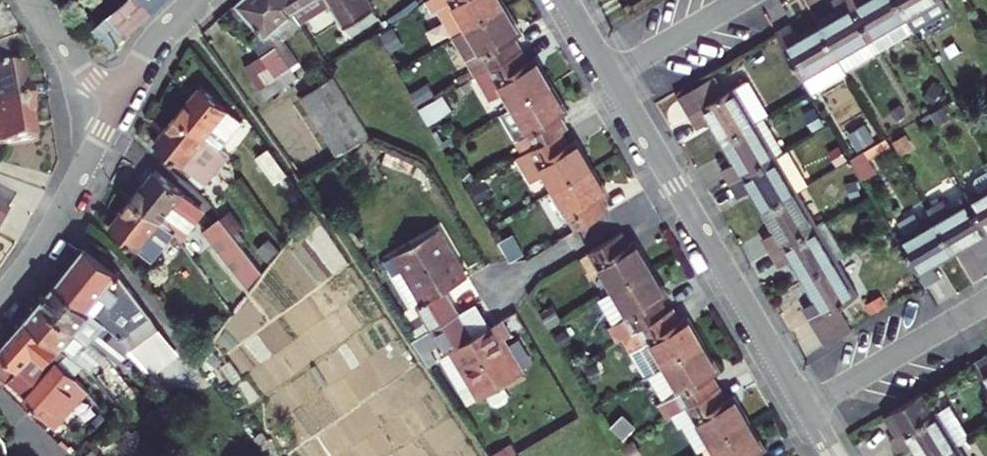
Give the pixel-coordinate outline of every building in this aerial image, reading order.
[(97,24),(111,41),(157,0),(124,0),(97,24)] [(241,6),(261,28),(273,41),(263,49),(247,63),(273,94),(301,69),(275,40),(299,19),(286,0),(251,0),(241,6)] [(299,19),(329,0),(286,0),(299,19)] [(350,31),(378,13),(370,0),(331,0),(350,31)] [(466,26),(504,3),(502,0),(428,0),(433,9),(435,9),(450,35),(466,26)] [(879,49),(850,0),(832,0),(839,12),(818,25),(846,71),(881,51),(879,49)] [(879,49),(913,29),(896,0),(850,0),(879,49)] [(914,30),(948,10),(942,0),(896,0),(913,29),(914,30)] [(519,30),(504,3),(466,26),(450,35),(474,74),(520,47),(512,35),(519,30)] [(775,32),(809,90),(815,100),(851,79),(846,71),(818,25),(797,37),(789,25),(775,32)] [(251,37),(263,49),(273,41),(261,28),(251,37)] [(501,89),(511,105),(550,83),(533,55),(526,59),(520,47),(474,74),(488,96),(501,89)] [(370,132),(332,72),(299,92),(337,152),(370,132)] [(32,116),(26,78),(0,83),(0,121),(32,116)] [(710,121),(722,142),(756,122),(735,87),(719,97),(708,80),(679,97),(697,128),(710,121)] [(735,87),(756,122),(764,117),(768,114),(747,80),(735,87)] [(522,152),(560,129),(566,125),(559,113),(565,109),(550,83),(511,105),(498,112),(522,152)] [(201,87),(178,115),(220,150),(243,122),(201,87)] [(220,150),(178,115),(157,142),(207,184),(228,160),(220,150)] [(0,121),(0,159),(38,152),(32,116),(0,121)] [(730,183),(784,152),(764,117),(756,122),(722,142),(734,162),(722,170),(730,183)] [(535,160),(551,187),(589,165),(573,137),(566,141),(560,129),(522,152),(511,158),(518,170),(535,160)] [(789,149),(784,152),(730,183),(737,197),(750,190),(763,211),(797,192),(809,184),(789,149)] [(850,160),(863,181),(876,172),(864,152),(850,160)] [(286,177),(270,154),(257,163),(273,187),(286,177)] [(551,187),(574,227),(605,208),(598,196),(605,192),(589,165),(551,187)] [(132,197),(158,219),(174,232),(178,235),(181,239),(204,213),(198,205),(156,169),(132,197)] [(986,231),(986,171),(976,177),(975,182),(981,191),(968,199),(986,231)] [(762,239),(770,253),(816,225),(797,192),(763,211),(775,231),(762,239)] [(158,219),(132,197),(109,225),(150,261),(158,251),(143,238),(158,219)] [(933,219),(953,253),(974,241),(981,253),(986,250),(986,231),(968,199),(949,210),(942,198),(926,207),(933,219)] [(1,247),(11,229),(7,227),(17,213),(0,202),(0,246),(1,247)] [(264,275),(220,216),(207,227),(254,287),(264,275)] [(561,229),(555,218),(537,228),(543,240),(561,229)] [(143,238),(158,251),(174,232),(158,219),(143,238)] [(898,239),(925,286),(939,278),(932,265),(953,253),(933,219),(898,239)] [(845,255),(824,221),(816,225),(837,260),(845,255)] [(433,325),(460,309),(446,286),(468,274),(439,224),(396,250),(405,266),(394,272),(413,304),(418,301),(433,325)] [(804,280),(837,260),(816,225),(770,253),(778,266),(791,259),(804,280)] [(588,250),(611,289),(649,266),(632,237),(626,242),(619,231),(588,250)] [(89,238),(59,276),(122,331),(141,355),(169,333),(152,310),(132,322),(113,305),(119,300),(129,310),(136,305),(141,310),(149,304),(121,265),(89,238)] [(837,260),(804,280),(815,300),(803,308),(825,345),(852,329),(838,306),(857,295),(837,260)] [(622,335),(666,309),(659,297),(665,294),(649,266),(611,289),(599,296),(612,320),(607,323),(616,339),(622,335)] [(59,276),(45,293),(106,348),(122,331),(59,276)] [(106,348),(45,293),(30,310),(62,340),(85,361),(90,366),(106,348)] [(877,298),(866,304),(872,314),(883,308),(877,298)] [(647,372),(701,341),(685,313),(679,317),(672,306),(666,309),(622,335),(645,374),(647,372)] [(460,309),(433,325),(445,347),(452,343),(480,392),(522,367),(503,334),(512,329),(503,314),(473,331),(460,309)] [(40,376),(55,359),(50,355),(62,340),(30,310),(2,341),(40,376)] [(528,366),(537,360),(523,337),(514,342),(528,366)] [(3,378),(11,371),(29,388),(40,376),(2,341),(0,343),(0,374),(3,378)] [(659,399),(668,414),(673,411),(687,403),(718,385),(712,373),(718,370),(701,341),(647,372),(662,397),(659,399)] [(29,388),(27,390),(55,417),(88,380),(79,368),(62,352),(55,359),(40,376),(29,388)] [(985,356),(971,364),(986,390),(986,359),(985,356)] [(694,415),(681,423),(696,448),(709,440),(746,418),(731,393),(725,396),(718,385),(687,403),(694,415)] [(918,455),(940,455),(957,445),(936,410),(937,410),(925,391),(885,416),(897,434),(890,439),(899,453),(911,445),(918,455)] [(673,411),(681,423),(694,415),(687,403),(673,411)] [(936,410),(957,445),(970,438),(948,403),(937,410),(936,410)] [(757,451),(764,448),(746,418),(709,440),(718,455),(760,455),(757,451)] [(957,445),(940,455),(964,455),(957,445)]
